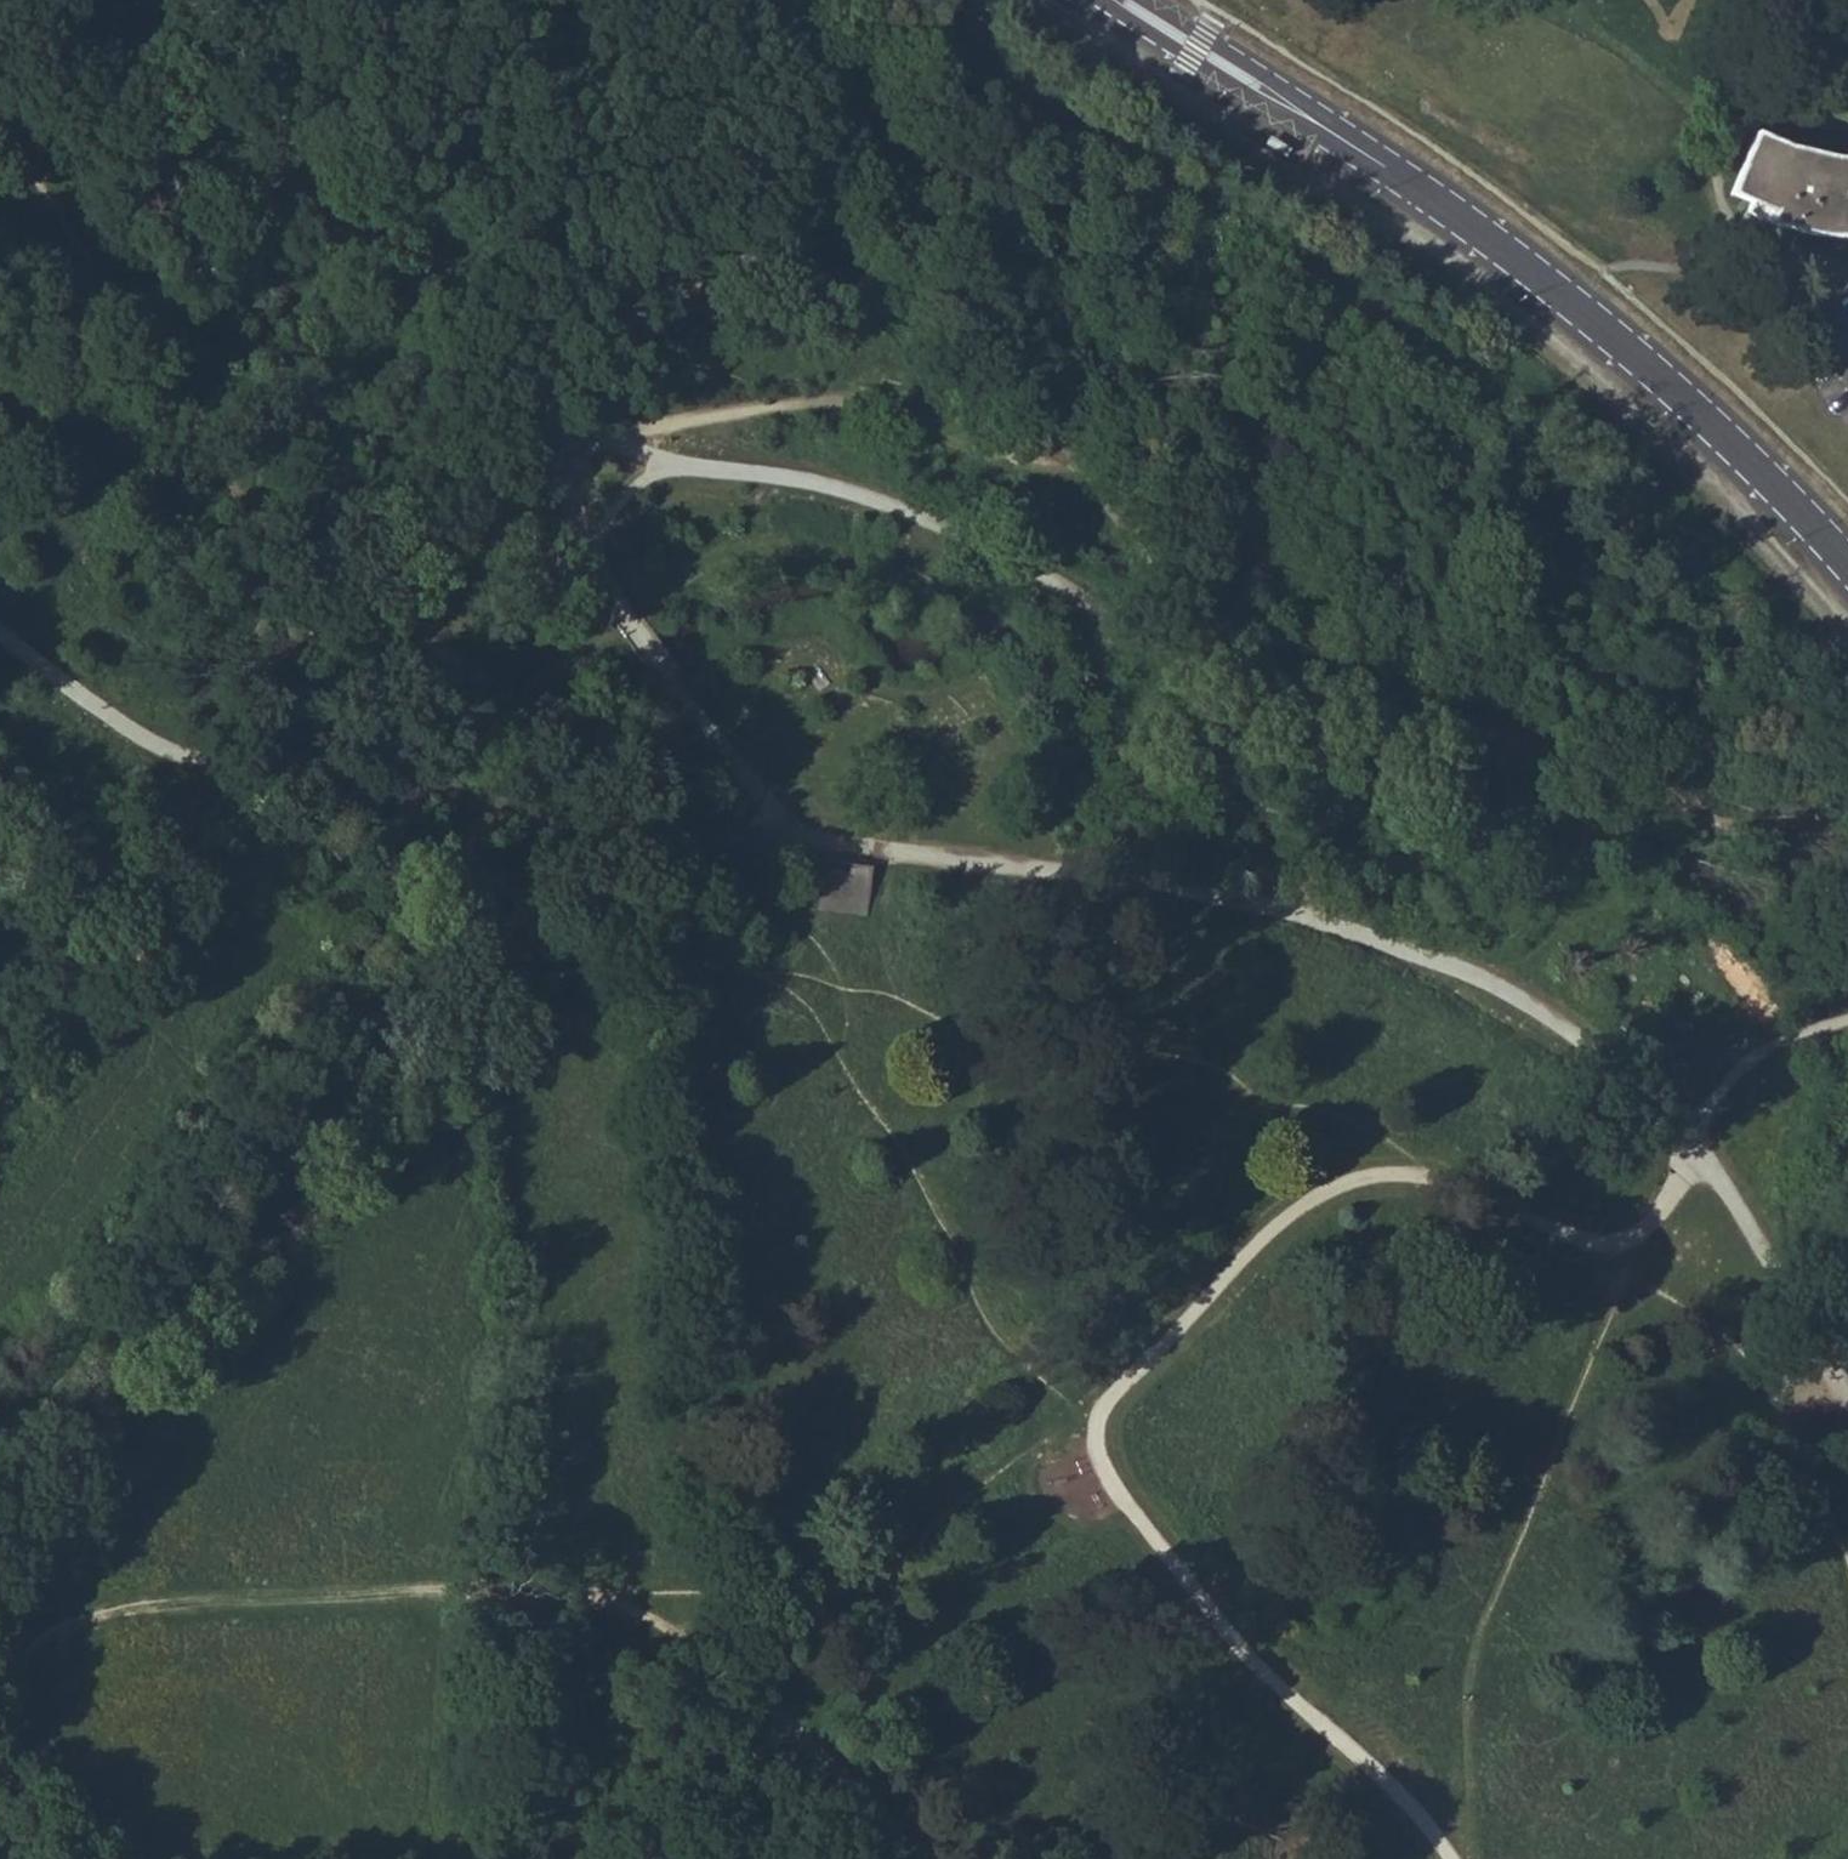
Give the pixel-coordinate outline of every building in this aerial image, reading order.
[(1294,146),(1273,133),(1267,143),(1288,156),(1291,151),(1294,146)] [(1757,136),(1731,197),(1749,205),(1744,216),(1769,227),(1811,237),(1847,240),(1847,161),(1836,160),(1789,148),(1757,136)] [(821,865),(815,912),(866,917),(871,871),(821,865)]
